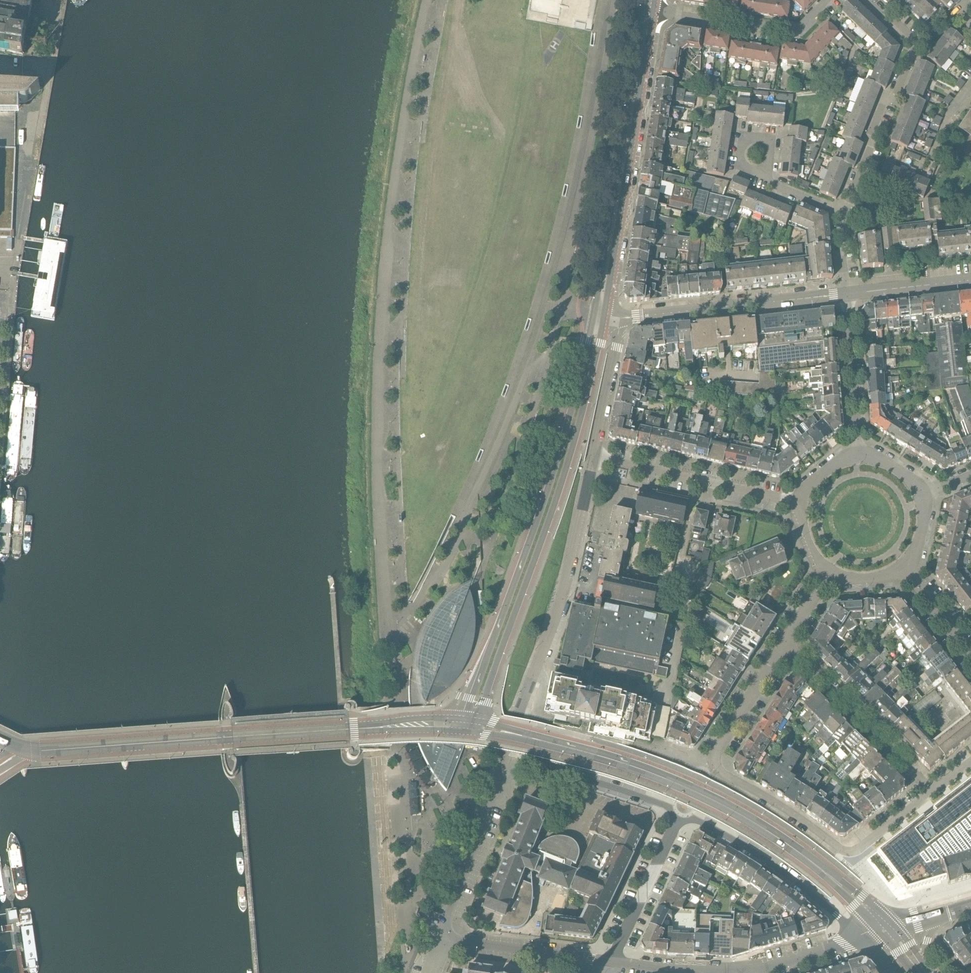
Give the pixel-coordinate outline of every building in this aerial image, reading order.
[(23,55),(27,36),(28,27),(33,0),(0,0),(0,51),(23,55)] [(725,9),(727,0),(714,0),(713,7),(725,9)] [(725,9),(737,11),(739,0),(727,0),(725,9)] [(752,14),(754,0),(742,0),(740,12),(752,14)] [(764,15),(766,0),(754,0),(752,14),(764,15)] [(776,17),(779,0),(766,0),(764,15),(776,17)] [(788,19),(790,3),(783,1),(783,0),(779,0),(776,17),(788,19)] [(813,4),(809,0),(793,0),(792,0),(805,12),(813,4)] [(849,19),(861,7),(854,0),(850,0),(840,10),(849,19)] [(902,4),(925,26),(939,11),(944,15),(948,10),(950,12),(961,0),(905,0),(902,4)] [(851,21),(857,27),(870,15),(861,7),(849,19),(851,21)] [(857,27),(866,36),(878,23),(870,15),(857,27)] [(819,32),(831,44),(834,46),(838,42),(835,40),(840,34),(828,23),(819,32)] [(874,44),(886,34),(887,32),(878,23),(866,36),(874,44)] [(690,49),(690,47),(692,30),(689,30),(688,28),(685,28),(684,29),(676,28),(674,28),(674,30),(674,32),(670,34),(685,51),(690,49)] [(692,30),(690,47),(701,49),(704,32),(697,31),(696,30),(693,29),(692,30)] [(942,39),(956,50),(963,40),(950,29),(942,39)] [(710,53),(715,54),(718,33),(706,31),(703,48),(711,49),(710,53)] [(827,48),(831,44),(819,32),(811,40),(826,55),(830,51),(827,48)] [(682,54),(685,51),(670,34),(669,33),(667,34),(666,35),(664,43),(682,54)] [(718,33),(715,54),(720,54),(720,51),(728,52),(730,35),(718,33)] [(882,52),(899,48),(886,34),(874,44),(882,52)] [(948,59),(956,50),(942,39),(935,48),(948,59)] [(823,58),(826,55),(811,40),(805,47),(811,65),(820,55),(823,58)] [(661,62),(677,65),(681,65),(682,54),(664,43),(663,44),(663,47),(664,48),(663,52),(662,52),(661,55),(662,56),(661,62)] [(728,63),(740,65),(744,45),(732,43),(728,63)] [(787,65),(792,66),(795,46),(783,44),(780,60),(788,61),(787,65)] [(746,62),(753,63),(756,46),(744,45),(740,65),(745,66),(746,62)] [(759,68),(765,69),(768,49),(756,46),(753,63),(760,64),(759,68)] [(797,63),(811,65),(805,47),(795,46),(792,66),(797,67),(797,63)] [(878,60),(892,65),(899,48),(882,52),(878,60)] [(940,69),(948,59),(935,48),(927,58),(940,69)] [(768,49),(765,69),(769,69),(770,66),(777,67),(780,50),(768,49)] [(874,72),(890,78),(895,66),(892,65),(878,60),(874,72)] [(701,66),(694,61),(691,63),(700,71),(701,66)] [(914,73),(930,79),(935,68),(918,61),(914,73)] [(677,65),(661,62),(660,69),(659,69),(659,72),(660,73),(659,75),(675,78),(677,65)] [(869,82),(881,88),(885,90),(890,78),(874,72),(869,82)] [(909,84),(926,91),(930,79),(914,73),(909,84)] [(734,86),(738,87),(739,82),(731,81),(732,79),(726,78),(725,85),(734,86)] [(655,92),(684,97),(685,93),(685,91),(673,89),(674,83),(657,81),(655,92)] [(860,92),(877,98),(881,88),(869,82),(865,81),(860,92)] [(909,97),(921,101),(926,91),(909,84),(904,96),(909,97)] [(15,148),(15,124),(15,111),(16,103),(24,103),(30,101),(35,97),(40,91),(34,90),(33,87),(0,87),(0,147),(15,148)] [(739,100),(750,100),(751,92),(739,91),(739,100)] [(671,101),(683,103),(684,97),(655,92),(654,104),(671,107),(671,101)] [(856,104),(872,110),(877,98),(860,92),(856,104)] [(905,108),(921,114),(926,103),(921,101),(909,97),(905,108)] [(735,117),(747,118),(750,106),(750,101),(737,100),(735,117)] [(651,118),(672,122),(678,123),(679,113),(689,114),(690,110),(671,107),(654,104),(651,118)] [(851,115),(867,121),(872,110),(856,104),(851,115)] [(747,123),(759,125),(761,107),(750,106),(747,118),(747,123)] [(759,125),(771,126),(773,109),(761,107),(759,125)] [(900,119),(917,126),(919,119),(924,121),(926,116),(921,114),(905,108),(900,119)] [(773,109),(771,126),(783,127),(785,110),(773,109)] [(958,129),(970,138),(970,111),(958,129)] [(714,126),(731,128),(733,116),(716,113),(714,126)] [(847,126),(863,132),(867,121),(851,115),(847,126)] [(649,130),(667,133),(667,129),(671,130),(672,122),(651,118),(649,130)] [(896,131),(912,137),(917,126),(900,119),(896,131)] [(712,138),(729,141),(731,128),(714,126),(712,138)] [(846,139),(859,143),(863,132),(847,126),(842,138),(846,139)] [(789,140),(802,142),(807,143),(808,130),(790,128),(789,140)] [(647,142),(665,145),(687,149),(689,136),(667,133),(649,130),(647,142)] [(912,137),(896,131),(891,142),(893,143),(897,145),(908,149),(912,137)] [(710,149),(728,152),(729,141),(712,138),(710,149)] [(783,152),(801,154),(802,142),(789,140),(784,139),(783,152)] [(842,150),(859,156),(863,145),(859,143),(846,139),(842,150)] [(646,154),(663,156),(665,145),(647,142),(646,154)] [(14,238),(15,148),(0,147),(0,238),(14,238)] [(708,161),(726,164),(728,152),(710,149),(708,161)] [(838,160),(849,167),(854,168),(859,156),(842,150),(838,160)] [(782,164),(799,166),(801,154),(783,152),(782,164)] [(644,165),(668,169),(669,164),(662,163),(663,156),(646,154),(644,165)] [(829,171),(845,177),(849,167),(838,160),(834,159),(832,164),(829,163),(826,169),(829,171)] [(726,164),(708,161),(706,173),(724,176),(726,164)] [(799,166),(782,164),(781,176),(798,178),(799,166)] [(878,180),(890,185),(896,169),(885,164),(878,180)] [(642,178),(683,188),(685,180),(670,177),(672,170),(668,169),(644,165),(642,178)] [(890,185),(901,189),(907,173),(896,169),(890,185)] [(825,182),(841,188),(845,177),(829,171),(827,176),(824,175),(822,181),(825,182)] [(901,189),(912,194),(918,178),(907,173),(901,189)] [(745,196),(747,191),(750,184),(734,178),(729,190),(745,196)] [(918,178),(912,194),(924,198),(930,182),(918,178)] [(723,181),(715,179),(714,185),(720,187),(718,196),(723,198),(729,182),(723,181)] [(841,188),(825,182),(820,193),(836,200),(841,188)] [(740,208),(752,212),(758,196),(747,191),(745,196),(743,202),(740,208)] [(727,222),(732,208),(640,192),(638,200),(653,204),(655,196),(669,199),(667,207),(682,211),(727,222)] [(752,212),(762,217),(769,200),(758,196),(752,212)] [(680,221),(682,211),(667,207),(653,204),(638,200),(636,211),(680,221)] [(762,217),(773,221),(779,204),(769,200),(762,217)] [(937,243),(937,237),(937,235),(936,222),(942,222),(939,201),(923,202),(925,226),(929,226),(931,244),(937,243)] [(832,246),(830,228),(828,215),(816,211),(807,207),(799,204),(791,223),(790,223),(789,225),(798,229),(806,232),(808,245),(805,246),(806,248),(807,258),(792,260),(775,262),(759,264),(742,266),(730,267),(730,269),(725,270),(726,275),(727,288),(728,291),(744,289),(761,287),(778,286),(795,284),(806,282),(806,281),(811,280),(833,278),(831,258),(829,247),(832,246)] [(779,204),(773,221),(786,226),(792,210),(779,204)] [(656,216),(636,211),(635,222),(654,225),(656,216)] [(635,222),(634,227),(654,230),(653,235),(655,235),(657,235),(678,238),(680,221),(656,216),(654,225),(635,222)] [(932,247),(931,244),(929,226),(925,226),(882,231),(884,252),(932,247)] [(970,252),(970,231),(967,231),(967,233),(937,237),(937,243),(939,258),(970,255),(970,252)] [(662,248),(681,251),(688,252),(690,240),(678,238),(657,235),(655,235),(653,235),(633,232),(631,244),(662,248)] [(859,237),(860,253),(862,269),(883,267),(880,235),(859,237)] [(45,239),(31,318),(55,322),(69,243),(45,239)] [(690,240),(688,252),(687,264),(690,298),(700,297),(697,266),(698,258),(700,241),(690,240)] [(630,255),(659,260),(660,260),(661,255),(662,249),(631,244),(630,255)] [(790,255),(803,253),(802,245),(790,247),(790,255)] [(628,267),(652,270),(661,271),(661,267),(659,267),(659,264),(659,260),(630,255),(628,267)] [(679,299),(690,298),(687,264),(684,266),(684,269),(680,269),(681,273),(677,273),(677,279),(679,299)] [(723,289),(727,288),(726,275),(715,275),(714,264),(707,265),(710,296),(720,295),(723,289)] [(700,297),(710,296),(707,265),(702,265),(702,266),(697,266),(700,297)] [(626,278),(647,281),(659,282),(659,278),(657,278),(657,275),(652,274),(652,270),(628,267),(626,278)] [(625,288),(655,292),(656,286),(646,285),(647,281),(626,278),(625,288)] [(662,300),(679,299),(677,279),(666,280),(667,290),(661,291),(662,300)] [(657,292),(655,292),(625,288),(623,298),(628,303),(656,301),(657,292)] [(970,328),(970,298),(970,294),(958,296),(961,316),(961,318),(967,318),(968,329),(970,328)] [(950,317),(961,316),(958,296),(948,297),(950,317)] [(968,376),(967,372),(967,369),(966,364),(966,358),(961,318),(961,316),(950,317),(948,297),(932,299),(933,315),(934,320),(935,320),(938,353),(925,355),(926,356),(925,356),(929,392),(942,391),(955,389),(968,388),(968,376)] [(922,300),(924,334),(930,334),(929,316),(933,315),(932,299),(922,300)] [(919,335),(924,334),(922,300),(910,301),(911,322),(917,322),(919,335)] [(911,328),(911,322),(910,301),(898,302),(900,329),(911,328)] [(894,330),(900,329),(898,302),(886,304),(887,326),(888,329),(893,328),(894,330)] [(882,326),(887,326),(886,304),(875,305),(877,332),(877,338),(882,338),(881,331),(883,331),(882,326)] [(871,333),(877,332),(875,305),(867,306),(862,311),(863,323),(869,322),(871,333)] [(824,343),(836,342),(834,312),(832,310),(825,311),(821,311),(824,343)] [(825,356),(824,343),(821,311),(820,311),(820,313),(806,314),(793,316),(777,317),(763,319),(763,318),(755,319),(758,348),(760,368),(782,365),(798,363),(811,362),(825,360),(825,356)] [(14,371),(15,373),(18,373),(19,372),(20,371),(21,367),(21,365),(24,328),(24,321),(23,318),(22,317),(20,317),(19,317),(17,319),(16,322),(12,361),(12,366),(14,371)] [(745,349),(758,348),(755,319),(741,320),(727,322),(711,323),(700,325),(689,326),(693,355),(703,354),(714,353),(718,352),(719,359),(724,359),(723,351),(730,351),(745,349)] [(693,362),(693,355),(689,326),(677,327),(679,350),(685,349),(686,363),(693,362)] [(679,355),(679,350),(677,327),(663,328),(666,356),(679,355)] [(24,369),(24,370),(28,370),(29,368),(31,366),(34,336),(34,332),(33,330),(31,328),(28,328),(27,329),(26,330),(25,333),(23,349),(22,366),(24,369)] [(666,356),(663,328),(651,329),(653,350),(659,349),(659,360),(666,359),(666,356)] [(653,350),(651,329),(636,331),(633,333),(630,336),(627,351),(652,357),(653,350)] [(825,356),(837,354),(836,342),(824,343),(825,356)] [(878,349),(878,342),(866,343),(867,350),(878,349)] [(866,362),(895,360),(895,357),(889,357),(889,348),(878,349),(867,350),(865,350),(866,362)] [(624,364),(649,370),(655,371),(657,359),(652,357),(627,351),(624,364)] [(825,367),(838,366),(837,354),(825,356),(825,360),(825,367)] [(867,374),(884,373),(887,372),(887,367),(896,366),(896,360),(895,360),(866,362),(867,374)] [(621,378),(642,383),(646,383),(649,370),(624,364),(621,378)] [(811,379),(839,377),(838,366),(825,367),(821,368),(821,369),(816,369),(817,373),(811,374),(811,379)] [(758,384),(758,397),(777,398),(775,372),(759,373),(758,384)] [(891,383),(898,382),(898,377),(891,378),(884,379),(884,373),(867,374),(868,385),(891,383)] [(818,390),(840,389),(839,377),(811,379),(811,380),(809,380),(810,386),(817,386),(818,390)] [(618,393),(652,399),(654,400),(655,396),(646,394),(646,390),(644,390),(645,389),(641,389),(642,383),(621,378),(618,393)] [(729,395),(730,382),(723,382),(722,394),(729,395)] [(730,382),(729,395),(736,395),(737,382),(730,382)] [(737,382),(736,395),(743,396),(744,383),(737,382)] [(4,476),(5,479),(7,480),(10,482),(14,481),(16,478),(17,476),(24,386),(24,384),(22,383),(15,383),(14,383),(13,386),(4,472),(4,476)] [(744,383),(743,396),(750,396),(751,383),(744,383)] [(751,383),(750,396),(758,397),(758,384),(751,383)] [(869,396),(892,395),(891,383),(868,385),(869,396)] [(20,472),(21,474),(24,475),(26,475),(28,474),(30,472),(31,468),(33,454),(36,406),(38,396),(38,393),(37,391),(36,389),(34,388),(30,388),(28,389),(26,393),(24,404),(22,436),(19,457),(20,472)] [(968,388),(955,389),(967,421),(970,432),(970,395),(968,388)] [(813,401),(841,399),(840,389),(818,390),(818,395),(813,395),(813,401)] [(616,405),(640,410),(642,403),(645,404),(646,402),(651,403),(652,399),(618,393),(616,405)] [(869,407),(885,408),(893,407),(893,402),(893,395),(892,395),(869,396),(869,407)] [(921,405),(924,410),(933,402),(931,398),(921,405)] [(831,412),(842,411),(841,399),(813,401),(814,407),(820,407),(821,411),(825,411),(825,412),(831,412)] [(627,425),(641,428),(644,411),(640,410),(616,405),(612,422),(627,425)] [(893,412),(889,415),(885,410),(885,408),(869,407),(871,425),(886,435),(898,415),(893,412)] [(706,461),(722,464),(729,436),(722,435),(725,420),(723,419),(724,413),(718,411),(712,439),(711,439),(711,443),(706,461)] [(831,417),(843,423),(842,411),(831,412),(831,417)] [(637,445),(648,448),(654,420),(656,414),(648,412),(647,416),(648,416),(646,427),(647,427),(646,429),(641,428),(637,445)] [(682,455),(694,458),(702,424),(703,418),(695,416),(691,415),(690,421),(682,455)] [(886,435),(896,441),(908,422),(898,415),(886,435)] [(659,450),(671,453),(678,418),(671,416),(668,432),(670,433),(670,434),(663,433),(659,450)] [(833,435),(824,423),(823,422),(819,425),(812,417),(808,420),(825,442),(833,435)] [(824,423),(833,435),(843,428),(843,423),(831,417),(824,423)] [(896,441),(906,448),(918,428),(919,429),(926,421),(920,417),(915,425),(908,422),(896,441)] [(671,453),(682,455),(690,421),(678,418),(671,453)] [(648,448),(659,450),(663,433),(657,432),(657,430),(659,430),(661,421),(654,420),(648,448)] [(816,449),(825,442),(808,420),(803,424),(810,432),(806,435),(816,449)] [(970,461),(970,432),(967,421),(963,423),(970,439),(962,442),(969,462),(970,461)] [(694,458),(706,461),(711,443),(705,441),(709,426),(702,424),(694,458)] [(623,443),(637,445),(641,428),(627,425),(623,443)] [(808,456),(816,449),(806,435),(799,427),(791,434),(808,456)] [(929,435),(923,431),(919,429),(918,428),(906,448),(917,454),(929,435)] [(771,475),(775,458),(775,455),(767,453),(768,448),(770,446),(774,431),(767,430),(763,449),(757,472),(771,475)] [(800,462),(808,456),(791,434),(790,435),(788,432),(780,439),(786,447),(800,462)] [(969,462),(962,442),(958,433),(949,436),(948,432),(945,433),(947,440),(951,451),(957,466),(969,462)] [(917,454),(927,461),(939,441),(930,434),(929,435),(917,454)] [(722,464),(735,467),(740,443),(734,442),(735,436),(729,435),(729,436),(722,464)] [(927,461),(937,467),(946,453),(940,449),(944,444),(939,441),(927,461)] [(746,470),(751,447),(751,446),(749,445),(749,443),(746,443),(746,444),(740,443),(735,467),(746,470)] [(746,470),(757,472),(763,449),(751,447),(746,470)] [(784,454),(781,477),(784,474),(785,475),(790,471),(789,471),(794,467),(796,467),(799,465),(799,463),(800,462),(786,447),(781,451),(784,454)] [(944,471),(957,466),(951,451),(946,453),(937,467),(944,471)] [(771,475),(781,477),(784,454),(778,459),(775,458),(771,475)] [(634,511),(632,521),(682,532),(685,522),(684,522),(690,500),(640,489),(635,511),(634,511)] [(962,494),(966,503),(970,501),(970,503),(970,491),(962,494)] [(3,562),(6,561),(9,558),(9,554),(12,530),(13,499),(14,494),(11,492),(9,492),(6,492),(3,494),(0,530),(0,561),(3,562)] [(970,511),(970,503),(970,501),(966,503),(962,494),(954,497),(950,514),(958,516),(959,511),(969,514),(970,511)] [(605,581),(618,580),(623,554),(625,555),(628,553),(629,545),(628,543),(626,542),(632,513),(614,509),(609,534),(606,533),(605,538),(602,537),(599,550),(603,550),(602,555),(604,555),(599,580),(605,581)] [(948,526),(965,529),(969,514),(959,511),(958,516),(950,514),(948,526)] [(697,512),(693,528),(691,539),(699,541),(700,536),(707,537),(708,530),(705,529),(708,515),(697,512)] [(718,517),(714,536),(715,536),(713,541),(721,543),(722,538),(730,540),(735,520),(718,517)] [(963,541),(964,535),(970,536),(970,530),(965,529),(948,526),(945,537),(963,541)] [(960,552),(970,554),(970,551),(970,542),(963,541),(945,537),(942,548),(960,552)] [(729,563),(737,581),(746,578),(747,579),(752,576),(752,577),(788,563),(778,540),(743,555),(743,556),(738,558),(738,559),(729,563)] [(694,559),(701,561),(704,548),(700,548),(699,553),(696,552),(694,559)] [(701,561),(700,564),(707,562),(709,550),(704,548),(703,554),(701,561)] [(947,566),(956,568),(960,552),(942,548),(940,558),(948,560),(947,566)] [(952,580),(959,575),(956,571),(956,568),(947,566),(948,560),(940,558),(936,575),(941,582),(949,576),(952,580)] [(714,565),(705,563),(703,573),(712,575),(714,565)] [(505,570),(499,567),(496,574),(503,577),(505,570)] [(966,584),(970,580),(970,576),(966,569),(959,575),(952,580),(949,576),(941,582),(952,595),(966,584)] [(699,584),(707,589),(713,578),(705,573),(699,584)] [(618,580),(605,581),(601,599),(654,611),(655,607),(654,607),(656,597),(665,599),(669,583),(657,580),(639,576),(637,584),(618,580)] [(959,605),(970,595),(970,587),(970,588),(966,584),(952,595),(959,605)] [(419,662),(419,671),(413,668),(411,668),(410,670),(409,675),(409,681),(408,681),(406,686),(408,687),(408,692),(409,703),(410,710),(410,714),(411,720),(412,723),(408,734),(414,736),(414,733),(416,739),(418,744),(422,754),(426,762),(428,766),(427,766),(429,770),(430,770),(436,778),(441,785),(446,791),(464,746),(450,745),(432,744),(431,737),(430,727),(430,723),(429,709),(434,709),(434,708),(433,700),(437,698),(440,696),(446,691),(450,687),(456,681),(460,675),(465,667),(469,660),(471,653),(473,647),(474,641),(475,635),(476,630),(476,626),(476,622),(476,618),(475,610),(474,606),(472,599),(471,595),(470,591),(462,595),(456,599),(450,603),(445,608),(441,613),(437,618),(433,623),(430,628),(428,632),(427,632),(424,639),(425,639),(422,646),(421,653),(420,658),(419,662)] [(970,610),(970,595),(959,605),(966,614),(970,610)] [(897,618),(909,609),(903,601),(886,602),(886,611),(891,610),(897,618)] [(876,629),(876,622),(875,602),(862,603),(862,617),(862,621),(869,620),(870,630),(876,629)] [(875,602),(876,622),(887,622),(886,611),(886,602),(875,602)] [(743,615),(768,631),(776,619),(756,607),(750,603),(743,615)] [(832,608),(852,621),(852,617),(862,617),(862,603),(835,604),(832,608)] [(595,644),(591,662),(591,663),(653,676),(653,675),(666,678),(668,670),(659,668),(669,619),(596,604),(595,611),(588,642),(595,644)] [(585,661),(591,662),(595,644),(588,642),(595,611),(573,606),(561,661),(562,661),(558,678),(580,683),(585,661)] [(856,626),(853,621),(852,621),(832,608),(827,616),(843,626),(847,630),(848,631),(856,626)] [(898,632),(901,629),(916,618),(909,609),(897,618),(889,624),(893,628),(894,627),(898,632)] [(768,631),(743,615),(742,614),(736,625),(742,629),(761,642),(768,631)] [(821,626),(836,635),(837,636),(841,639),(847,630),(843,626),(827,616),(821,626)] [(899,638),(902,642),(922,626),(916,618),(901,629),(905,633),(899,638)] [(733,652),(748,662),(761,642),(742,629),(736,625),(735,625),(732,631),(735,632),(725,648),(733,652)] [(811,642),(811,645),(811,649),(825,663),(836,652),(840,649),(838,647),(832,641),(836,635),(821,626),(811,642)] [(909,651),(909,650),(929,635),(922,626),(902,642),(909,651)] [(913,654),(909,657),(914,663),(918,660),(922,657),(937,645),(929,635),(915,646),(918,650),(913,654)] [(836,652),(825,663),(834,672),(845,661),(858,649),(853,645),(841,657),(836,652)] [(937,645),(922,657),(926,661),(924,662),(928,667),(944,654),(937,645)] [(859,666),(843,681),(853,691),(867,678),(862,674),(879,657),(883,662),(887,659),(877,649),(859,666)] [(723,664),(740,675),(748,662),(733,652),(729,659),(727,658),(723,664)] [(929,671),(920,677),(924,682),(950,662),(944,654),(928,667),(926,668),(929,671)] [(708,676),(730,690),(733,686),(733,687),(736,682),(740,675),(723,664),(717,660),(708,676)] [(845,661),(834,672),(843,681),(859,666),(854,662),(850,666),(845,661)] [(935,688),(943,682),(957,671),(950,662),(924,682),(928,688),(932,685),(935,688)] [(886,678),(863,701),(872,711),(892,692),(905,679),(896,669),(886,678)] [(891,730),(930,771),(941,762),(939,759),(942,756),(945,759),(970,739),(970,688),(957,671),(943,682),(970,715),(932,747),(903,718),(891,730)] [(867,678),(853,691),(863,701),(886,678),(881,673),(873,681),(869,677),(867,678)] [(730,690),(708,676),(707,675),(704,679),(708,682),(705,688),(708,690),(724,700),(728,693),(729,693),(731,690),(730,690)] [(581,721),(589,723),(587,733),(634,743),(635,738),(650,741),(657,705),(579,688),(580,683),(558,678),(554,677),(552,677),(544,714),(555,716),(553,724),(579,730),(581,721)] [(787,679),(782,687),(800,697),(809,687),(806,684),(799,677),(795,681),(791,681),(787,679)] [(892,692),(872,711),(882,720),(914,689),(909,683),(896,696),(892,692)] [(776,698),(792,708),(799,697),(796,695),(782,687),(783,688),(776,698)] [(891,730),(903,718),(909,712),(905,708),(918,694),(914,689),(882,720),(891,730)] [(702,700),(718,710),(720,707),(724,700),(708,690),(702,700)] [(715,714),(718,710),(702,700),(694,694),(690,693),(687,698),(695,702),(691,707),(712,720),(716,714),(715,714)] [(800,721),(806,725),(827,704),(817,694),(804,707),(809,712),(803,718),(804,718),(800,721)] [(776,698),(770,709),(786,719),(792,708),(776,698)] [(806,725),(803,728),(809,733),(815,728),(818,732),(837,714),(827,704),(806,725)] [(798,705),(794,711),(797,712),(800,714),(800,713),(803,708),(798,705)] [(712,720),(691,707),(687,712),(685,711),(682,716),(689,720),(705,730),(707,727),(712,720)] [(769,711),(763,721),(778,731),(786,719),(770,709),(769,710),(769,711)] [(676,743),(680,745),(689,720),(682,716),(678,713),(674,722),(673,722),(673,723),(667,740),(675,743),(676,743)] [(818,732),(816,735),(825,744),(846,724),(837,714),(818,732)] [(689,720),(680,745),(684,746),(683,747),(689,749),(695,747),(695,746),(702,736),(702,735),(705,730),(689,720)] [(763,721),(756,731),(772,741),(778,731),(763,721)] [(825,744),(811,757),(816,762),(820,765),(821,767),(827,761),(822,756),(836,742),(841,747),(855,733),(846,724),(825,744)] [(755,732),(749,742),(765,752),(772,741),(756,731),(756,732),(755,732)] [(841,747),(827,761),(836,770),(864,743),(855,733),(841,747)] [(742,752),(742,753),(755,762),(758,763),(758,762),(765,752),(749,742),(742,752)] [(836,770),(830,775),(841,785),(849,777),(874,753),(864,743),(836,770)] [(782,798),(796,779),(790,776),(801,758),(805,751),(799,746),(795,754),(788,750),(778,768),(772,765),(769,770),(761,784),(772,791),(782,798)] [(741,753),(735,762),(739,764),(740,768),(738,772),(747,776),(752,767),(755,769),(758,763),(755,762),(742,753),(742,754),(741,753)] [(874,753),(849,777),(854,783),(862,775),(866,780),(872,775),(884,763),(874,753)] [(772,763),(768,761),(764,767),(769,770),(772,763)] [(796,779),(782,798),(795,805),(796,805),(819,767),(813,763),(801,782),(796,779)] [(884,763),(872,775),(884,787),(905,787),(905,784),(884,763)] [(819,767),(796,805),(807,812),(806,813),(807,814),(821,793),(824,789),(818,785),(822,780),(817,777),(823,768),(821,767),(820,765),(819,767)] [(761,784),(769,770),(764,768),(756,781),(761,784)] [(877,852),(897,877),(899,881),(907,890),(947,879),(949,885),(970,879),(970,780),(877,852)] [(877,792),(887,804),(904,791),(904,787),(884,787),(877,792)] [(864,792),(861,794),(863,797),(875,813),(887,804),(877,792),(875,789),(866,795),(864,792)] [(854,794),(851,796),(857,804),(853,807),(864,822),(875,813),(863,797),(861,794),(858,791),(854,794)] [(807,814),(818,822),(833,801),(827,797),(821,793),(807,814)] [(833,801),(818,822),(830,831),(847,808),(835,798),(833,801)] [(573,884),(575,879),(573,878),(576,871),(571,868),(573,864),(577,865),(579,859),(580,856),(580,854),(580,851),(579,849),(578,847),(577,845),(575,843),(574,842),(572,841),(570,840),(566,839),(563,838),(560,838),(557,838),(553,839),(549,840),(546,842),(544,843),(542,845),(540,847),(537,846),(540,839),(537,838),(548,809),(527,801),(521,816),(524,817),(510,850),(509,850),(504,861),(506,862),(493,895),(490,894),(484,909),(503,917),(499,927),(514,930),(517,929),(521,928),(525,926),(528,923),(530,920),(532,916),(534,912),(536,899),(536,886),(535,873),(535,872),(540,874),(538,879),(567,890),(570,883),(573,884)] [(845,837),(864,822),(853,807),(851,804),(847,808),(830,831),(838,837),(845,837)] [(575,879),(573,884),(570,892),(576,895),(577,894),(589,898),(587,904),(588,904),(583,918),(581,918),(580,920),(575,919),(575,921),(548,917),(545,933),(593,939),(642,838),(645,833),(627,825),(625,827),(621,825),(622,823),(600,813),(590,833),(595,835),(578,872),(580,872),(576,880),(575,879)] [(711,864),(717,867),(727,848),(700,834),(693,836),(689,845),(714,859),(711,864)] [(703,860),(711,864),(714,859),(689,845),(684,856),(701,864),(703,860)] [(716,870),(727,876),(739,856),(727,848),(717,867),(716,870)] [(678,868),(709,883),(712,877),(698,870),(701,864),(684,856),(678,868)] [(737,882),(737,881),(749,862),(739,856),(727,876),(737,882)] [(737,881),(748,888),(760,869),(749,862),(737,881)] [(706,888),(709,883),(678,868),(673,879),(697,891),(700,885),(706,888)] [(760,892),(762,893),(773,879),(760,869),(748,888),(744,893),(748,896),(752,891),(758,895),(760,892)] [(714,899),(697,891),(673,879),(667,891),(690,902),(693,898),(704,903),(707,904),(710,905),(714,899)] [(761,915),(772,901),(783,887),(773,879),(762,893),(747,914),(746,915),(753,915),(761,915)] [(775,918),(777,916),(794,895),(783,887),(772,901),(777,905),(768,916),(775,918)] [(672,910),(697,911),(697,906),(690,902),(667,891),(659,908),(672,914),(672,910)] [(806,905),(794,895),(777,916),(793,921),(806,905)] [(793,921),(796,931),(805,919),(809,922),(815,922),(820,916),(806,905),(793,921)] [(650,927),(661,932),(667,921),(668,922),(669,919),(672,920),(672,914),(659,908),(650,927)] [(732,958),(749,953),(753,915),(746,915),(747,914),(736,909),(735,918),(734,926),(733,945),(732,958)] [(668,955),(686,956),(695,956),(695,937),(696,921),(697,911),(672,910),(672,914),(672,920),(672,930),(669,929),(668,943),(668,955)] [(697,911),(696,921),(695,937),(709,937),(709,945),(709,957),(732,958),(733,945),(734,926),(735,918),(710,916),(710,912),(697,911)] [(773,946),(783,943),(775,918),(768,916),(761,915),(753,915),(749,953),(773,946)] [(799,939),(796,931),(793,921),(777,916),(775,918),(783,943),(799,939)] [(796,931),(799,939),(826,930),(827,929),(828,924),(828,923),(820,916),(815,922),(809,922),(805,919),(796,931)] [(659,941),(662,941),(666,933),(661,932),(650,927),(641,946),(645,952),(652,953),(659,941)] [(950,950),(970,936),(970,928),(945,936),(944,941),(950,950)] [(950,950),(964,969),(970,964),(970,936),(950,950)] [(695,956),(709,957),(709,945),(709,937),(695,937),(695,956)] [(652,953),(668,955),(668,943),(661,943),(662,941),(659,941),(652,953)] [(851,972),(873,972),(875,971),(869,963),(863,960),(848,965),(851,972)] [(848,965),(836,968),(838,972),(851,972),(848,965)]
